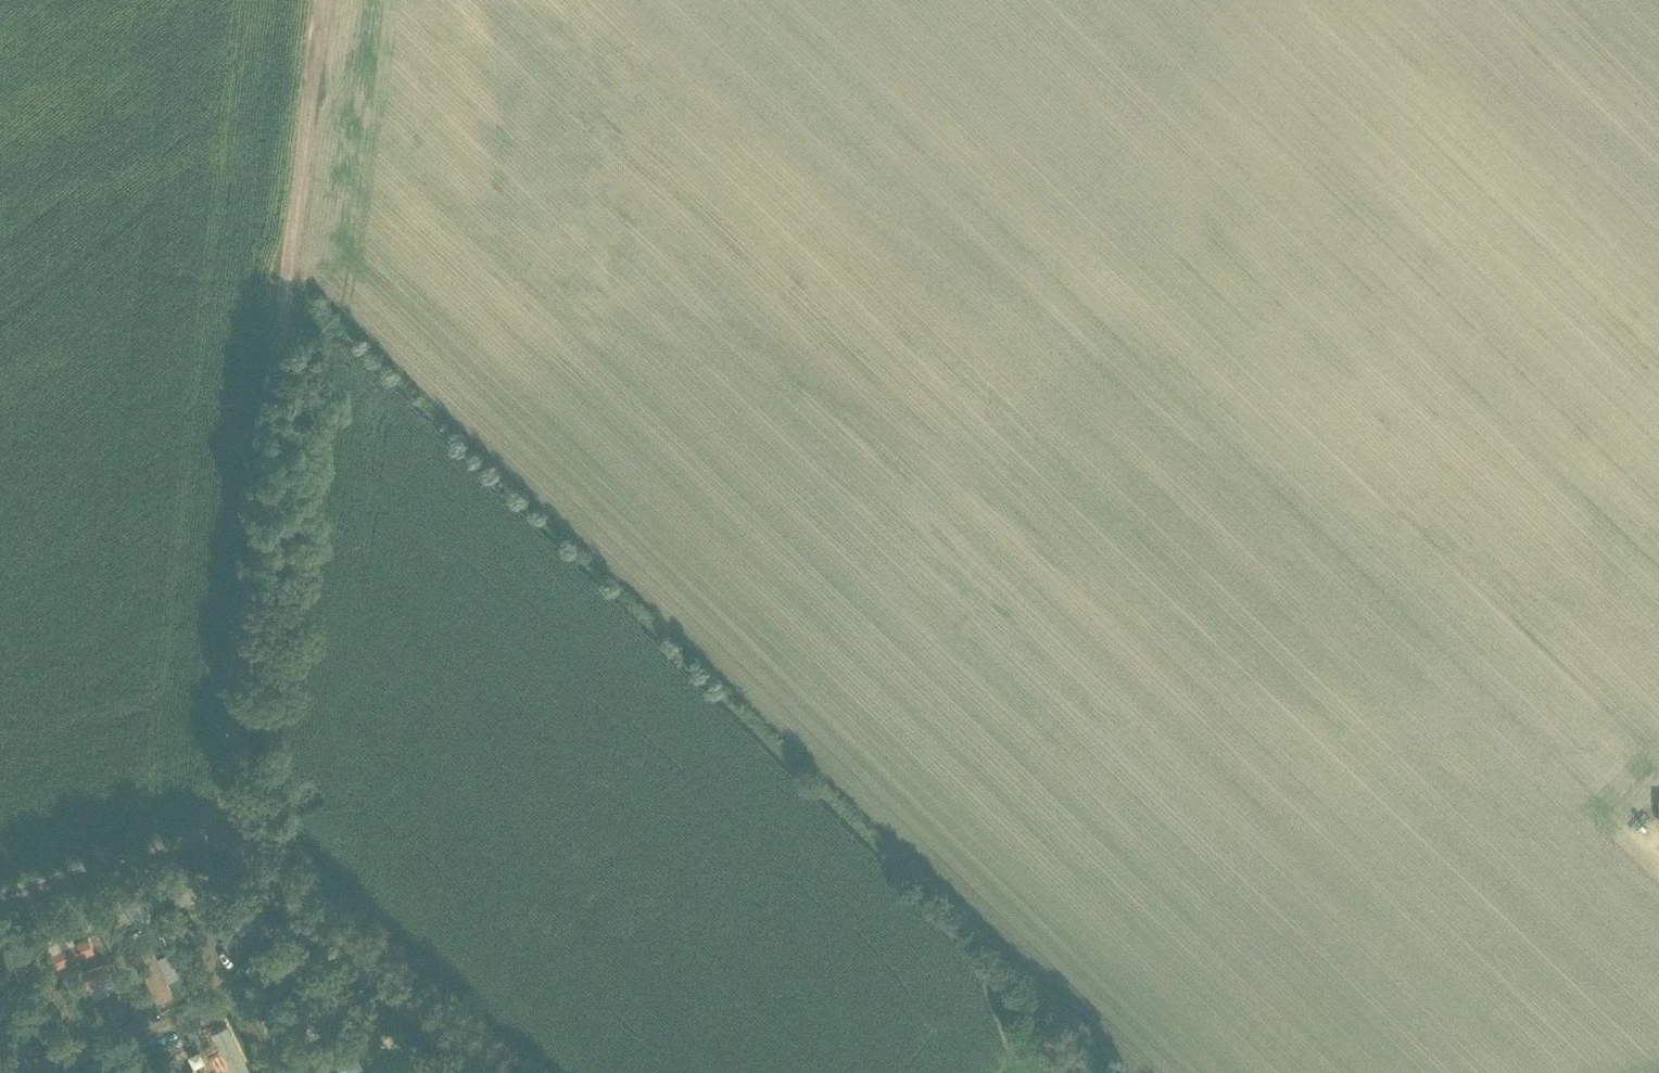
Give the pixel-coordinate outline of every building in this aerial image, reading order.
[(140,889),(124,895),(133,917),(136,925),(151,919),(140,889)] [(218,889),(212,891),(214,898),(220,896),(218,889)] [(88,912),(80,915),(84,925),(92,921),(88,912)] [(154,922),(147,925),(150,932),(157,930),(154,922)] [(268,922),(258,928),(264,939),(274,932),(268,922)] [(174,931),(164,935),(167,943),(178,939),(174,931)] [(74,944),(53,954),(58,966),(93,951),(87,938),(74,944)] [(151,947),(136,954),(156,999),(159,1000),(170,996),(171,992),(167,982),(156,959),(151,947)] [(107,964),(72,978),(77,991),(89,986),(104,980),(112,977),(107,964)] [(48,975),(39,978),(44,989),(52,986),(48,975)] [(0,995),(0,1004),(3,1009),(11,1004),(5,993),(0,995)] [(37,1009),(28,1016),(35,1025),(43,1018),(37,1009)] [(370,1022),(366,1029),(378,1036),(382,1029),(370,1022)] [(213,1035),(217,1042),(229,1066),(232,1072),(245,1072),(249,1071),(228,1028),(224,1027),(215,1032),(213,1035)] [(395,1070),(398,1072),(421,1072),(420,1072),(404,1059),(395,1070)]
